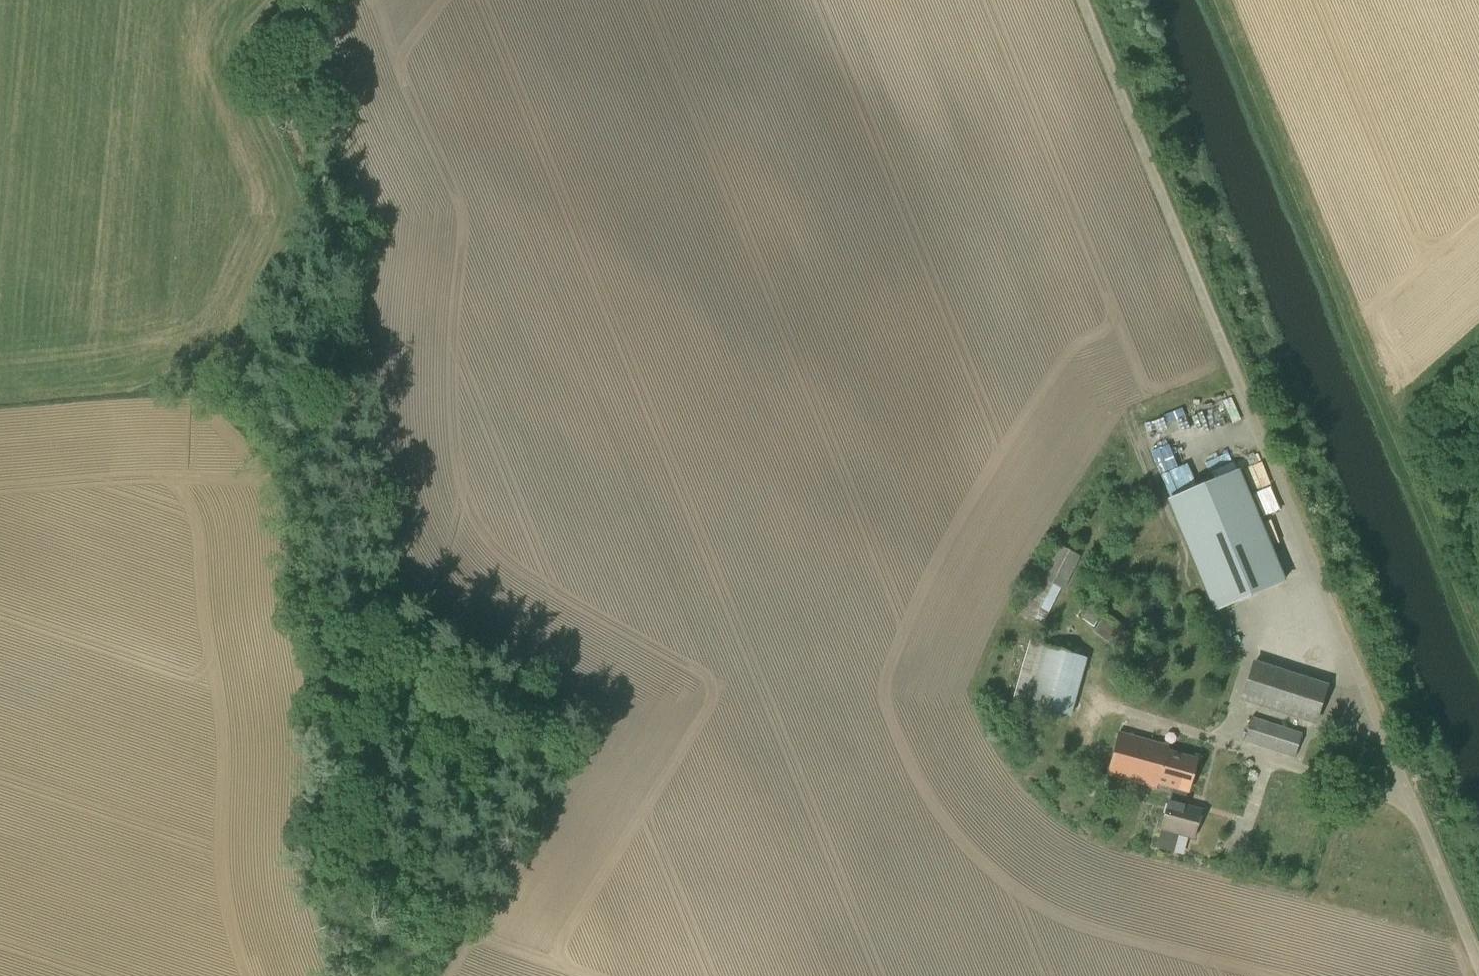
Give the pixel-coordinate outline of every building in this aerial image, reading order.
[(1204,402),(1152,422),(1168,464),(1190,455),(1187,448),(1213,438),(1210,431),(1235,421),(1228,402),(1207,410),(1204,402)] [(1218,610),(1284,582),(1238,471),(1172,499),(1218,610)] [(1064,590),(1081,557),(1054,543),(1037,576),(1064,590)] [(1093,627),(1100,615),(1084,604),(1076,616),(1093,627)] [(1071,716),(1087,658),(1029,641),(1013,700),(1071,716)] [(1315,723),(1327,685),(1255,662),(1243,700),(1315,723)] [(1295,758),(1303,733),(1251,717),(1244,741),(1295,758)] [(1157,783),(1173,788),(1187,792),(1188,792),(1198,758),(1168,750),(1169,746),(1120,732),(1108,775),(1156,788),(1157,783)] [(1184,805),(1187,792),(1173,788),(1162,830),(1157,848),(1174,852),(1178,834),(1194,838),(1201,809),(1184,805)]
